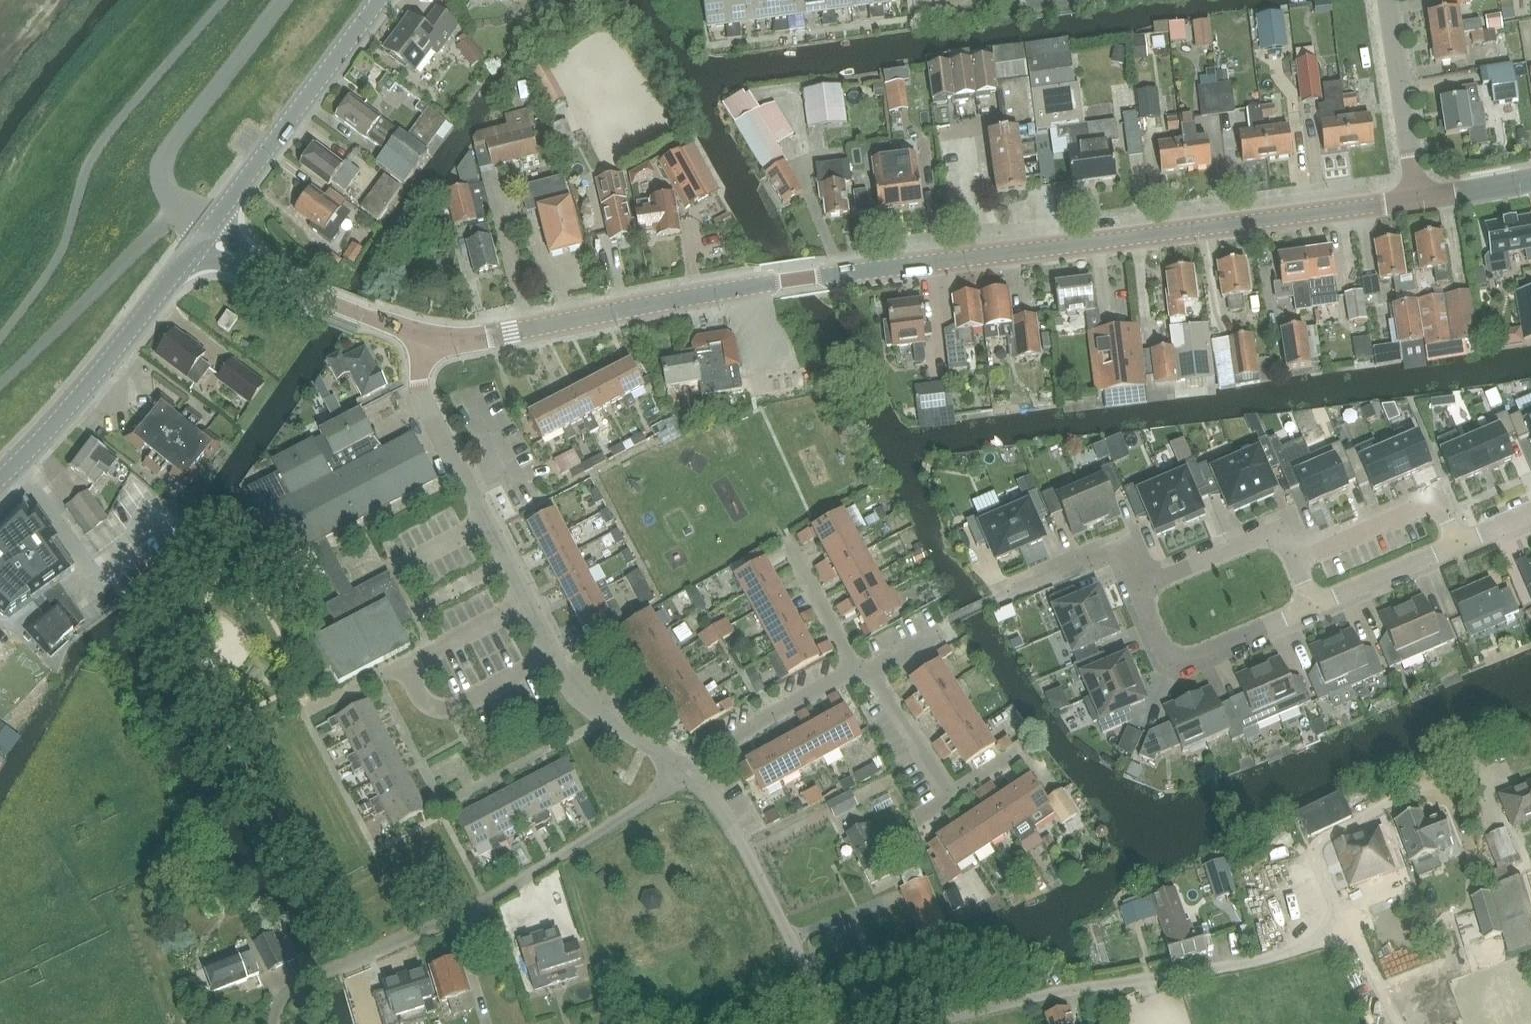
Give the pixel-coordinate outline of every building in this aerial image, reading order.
[(734,40),(729,0),(704,0),(708,27),(726,24),(728,41),(734,40)] [(734,40),(741,39),(739,22),(756,20),(753,0),(729,0),(734,40)] [(782,33),(778,0),(753,0),(756,20),(773,18),(775,34),(782,33)] [(804,14),(802,0),(778,0),(782,33),(789,32),(787,16),(804,14)] [(829,27),(826,0),(802,0),(804,14),(820,11),(823,28),(829,27)] [(851,7),(850,0),(826,0),(829,27),(836,26),(834,10),(851,7)] [(877,20),(874,0),(850,0),(851,7),(868,5),(870,21),(877,20)] [(877,20),(884,19),(882,3),(899,1),(899,0),(874,0),(877,20)] [(1515,19),(1513,9),(1512,0),(1504,0),(1500,1),(1501,10),(1503,20),(1515,19)] [(436,53),(457,24),(436,9),(429,19),(433,22),(428,30),(409,16),(385,49),(414,71),(430,49),(436,53)] [(1431,39),(1462,35),(1471,34),(1481,32),(1480,21),(1470,22),(1470,21),(1460,23),(1458,10),(1427,14),(1431,39)] [(1282,12),(1257,15),(1262,52),(1287,49),(1282,12)] [(1208,23),(1190,24),(1191,50),(1209,49),(1208,23)] [(1184,25),(1167,25),(1168,45),(1184,44),(1184,25)] [(1089,146),(1086,125),(1084,125),(1079,84),(1075,85),(1071,54),(1068,32),(1023,38),(1027,61),(1037,132),(1056,129),(1058,138),(1067,137),(1068,148),(1067,148),(1068,154),(1072,184),(1094,181),(1089,146)] [(1481,32),(1471,34),(1473,44),(1483,43),(1481,32)] [(1465,60),(1462,35),(1431,39),(1435,64),(1465,60)] [(1141,37),(1131,38),(1133,58),(1143,57),(1141,37)] [(1001,73),(1026,70),(1023,48),(998,51),(1001,73)] [(975,95),(974,96),(975,99),(989,97),(989,93),(996,92),(990,57),(970,60),(975,95)] [(954,98),(954,99),(954,103),(968,100),(968,97),(974,96),(975,95),(970,60),(949,64),(954,98)] [(1315,60),(1297,62),(1302,102),(1318,100),(1316,84),(1318,84),(1315,60)] [(1280,93),(1298,91),(1294,63),(1276,65),(1280,93)] [(947,100),(954,99),(954,98),(949,64),(927,67),(933,106),(947,104),(947,100)] [(546,66),(531,75),(543,95),(539,97),(547,109),(550,107),(551,109),(566,101),(546,66)] [(1512,66),(1480,71),(1482,86),(1491,84),(1494,105),(1518,102),(1512,66)] [(883,72),(885,84),(897,83),(909,81),(907,69),(883,72)] [(1003,85),(1027,81),(1026,70),(1001,73),(1003,85)] [(1004,95),(1029,92),(1027,81),(1003,85),(1004,95)] [(902,111),(897,83),(885,84),(889,113),(902,111)] [(1231,83),(1217,85),(1220,113),(1234,111),(1231,83)] [(1325,105),(1318,106),(1324,151),(1348,148),(1345,120),(1341,83),(1322,85),(1325,105)] [(1220,113),(1217,85),(1198,88),(1201,111),(1206,115),(1220,113)] [(808,129),(846,124),(842,87),(804,91),(808,129)] [(1471,130),(1485,128),(1482,104),(1478,105),(1475,87),(1462,89),(1463,97),(1440,101),(1446,135),(1471,131),(1471,130)] [(1157,88),(1137,91),(1141,120),(1160,118),(1157,88)] [(793,135),(771,100),(755,111),(743,92),(722,105),(734,124),(766,175),(765,175),(784,205),(802,194),(784,164),(786,162),(776,146),(793,135)] [(1006,108),(1031,104),(1029,92),(1004,95),(1006,108)] [(1175,93),(1165,94),(1168,114),(1177,113),(1175,93)] [(1355,95),(1343,97),(1344,108),(1356,107),(1355,95)] [(350,96),(335,116),(365,139),(366,138),(376,146),(385,152),(376,164),(404,184),(413,173),(428,153),(424,151),(409,140),(399,132),(398,133),(380,119),(350,96)] [(409,140),(424,151),(445,121),(431,111),(432,110),(420,101),(415,109),(426,117),(409,140)] [(1179,116),(1179,118),(1181,129),(1182,142),(1186,169),(1210,166),(1207,138),(1195,140),(1193,117),(1189,118),(1188,110),(1177,101),(1179,116)] [(1008,119),(1032,116),(1031,104),(1006,108),(1008,119)] [(1274,106),(1261,108),(1262,119),(1275,118),(1274,106)] [(1267,159),(1264,131),(1262,119),(1261,108),(1247,109),(1250,133),(1239,134),(1242,162),(1267,159)] [(473,141),(475,152),(479,170),(538,155),(527,111),(505,117),(507,126),(476,135),(477,135),(473,141)] [(1135,114),(1123,115),(1126,134),(1138,132),(1135,114)] [(1033,128),(1033,129),(1034,129),(1032,116),(1008,119),(1009,130),(1009,131),(1017,130),(1033,128)] [(1345,120),(1348,148),(1373,145),(1370,117),(1345,120)] [(1179,118),(1167,119),(1168,130),(1181,129),(1179,118)] [(1089,146),(1094,181),(1115,178),(1111,143),(1118,142),(1115,121),(1086,125),(1089,146)] [(563,122),(549,127),(558,151),(572,146),(563,122)] [(1009,131),(1009,130),(988,133),(991,154),(1019,150),(1035,148),(1033,129),(1033,128),(1017,130),(1009,131)] [(1264,131),(1267,159),(1292,155),(1288,128),(1264,131)] [(1054,156),(1068,154),(1067,148),(1068,148),(1067,137),(1058,138),(1056,129),(1051,130),(1050,130),(1054,156)] [(1161,172),(1186,169),(1182,142),(1157,145),(1161,172)] [(344,191),(356,175),(315,144),(300,164),(328,186),(331,182),(344,191)] [(682,150),(659,162),(685,209),(708,196),(720,190),(694,144),(682,150)] [(1022,169),(1038,167),(1035,148),(1019,150),(991,154),(994,174),(1022,170),(1022,169)] [(490,214),(483,184),(479,185),(472,155),(469,153),(457,170),(462,189),(446,193),(454,226),(468,223),(473,241),(466,242),(474,273),(497,268),(490,236),(489,236),(485,216),(490,214)] [(893,158),(900,207),(922,204),(915,155),(893,158)] [(878,210),(900,207),(893,158),(880,160),(882,174),(873,175),(878,210)] [(844,183),(851,182),(848,162),(815,166),(820,201),(824,201),(826,217),(848,214),(844,183)] [(582,219),(598,215),(586,163),(569,167),(582,219)] [(1041,187),(1038,167),(1022,169),(1022,170),(994,174),(996,194),(1025,190),(1041,187)] [(604,179),(598,180),(604,206),(602,207),(610,241),(633,235),(624,193),(627,192),(624,174),(604,179)] [(377,220),(401,188),(384,176),(360,208),(377,220)] [(549,255),(581,247),(570,201),(569,201),(563,177),(521,189),(527,213),(538,210),(549,255)] [(330,190),(324,197),(311,188),(295,211),(312,223),(309,228),(330,243),(338,232),(329,224),(340,210),(347,203),(330,190)] [(637,209),(636,209),(639,234),(641,234),(662,231),(662,235),(680,233),(675,203),(674,195),(650,199),(651,201),(637,203),(637,209)] [(435,235),(446,222),(430,209),(419,223),(435,235)] [(1505,221),(1503,221),(1503,222),(1485,225),(1491,255),(1487,256),(1485,260),(1487,272),(1491,274),(1506,272),(1509,267),(1507,253),(1526,250),(1528,262),(1530,261),(1530,217),(1514,220),(1514,219),(1512,219),(1513,220),(1505,221)] [(1437,284),(1448,282),(1440,234),(1415,238),(1420,272),(1434,270),(1437,284)] [(1395,295),(1414,292),(1412,275),(1405,276),(1399,239),(1374,244),(1380,281),(1393,279),(1395,295)] [(363,251),(352,243),(344,256),(354,263),(363,251)] [(1338,305),(1336,292),(1330,249),(1304,253),(1311,308),(1338,305)] [(1294,310),(1311,308),(1304,253),(1277,256),(1281,287),(1292,285),(1293,295),(1294,310)] [(1242,296),(1250,295),(1245,261),(1217,265),(1222,299),(1227,298),(1229,312),(1244,310),(1242,296)] [(1141,353),(1145,386),(1155,385),(1214,378),(1207,324),(1186,327),(1183,304),(1197,303),(1193,268),(1166,271),(1169,291),(1166,291),(1170,328),(1169,329),(1172,349),(1141,353)] [(1090,280),(1055,285),(1058,307),(1059,316),(1086,313),(1087,319),(1089,333),(1095,332),(1102,392),(1145,386),(1141,353),(1138,327),(1101,332),(1099,318),(1098,310),(1094,310),(1090,280)] [(1014,358),(1040,355),(1035,317),(1011,320),(1008,290),(981,294),(985,327),(984,327),(985,341),(1007,338),(1008,346),(1013,345),(1014,358)] [(1530,338),(1530,290),(1515,293),(1523,339),(1530,338)] [(1349,322),(1366,320),(1362,291),(1344,294),(1349,322)] [(1425,347),(1480,338),(1473,291),(1418,299),(1425,347)] [(972,329),(982,328),(978,294),(952,297),(958,343),(962,342),(962,347),(974,345),(972,329)] [(922,301),(887,305),(890,323),(884,323),(886,347),(892,346),(892,347),(917,344),(916,338),(931,336),(930,325),(925,325),(922,301)] [(1366,307),(1376,366),(1424,358),(1422,342),(1416,302),(1394,306),(1393,303),(1366,307)] [(227,312),(218,325),(228,332),(237,319),(227,312)] [(1286,370),(1310,366),(1304,327),(1280,331),(1286,370)] [(174,331),(172,334),(170,333),(163,343),(164,345),(156,356),(196,385),(209,368),(199,361),(205,354),(197,348),(197,346),(194,346),(187,341),(187,338),(185,339),(174,331)] [(692,345),(693,350),(695,358),(662,364),(666,389),(699,383),(701,397),(742,390),(738,366),(739,366),(739,365),(734,337),(727,332),(704,336),(700,343),(693,344),(692,344),(692,345)] [(1259,382),(1258,374),(1252,335),(1212,341),(1219,388),(1259,382)] [(339,353),(327,360),(338,381),(350,375),(362,399),(386,387),(377,368),(376,369),(365,348),(342,360),(339,353)] [(965,353),(946,355),(948,371),(967,369),(965,353)] [(249,404),(264,385),(232,361),(217,380),(249,404)] [(610,372),(623,398),(628,409),(636,405),(631,395),(644,388),(630,362),(610,372)] [(623,398),(610,372),(589,383),(603,409),(623,398)] [(589,383),(569,394),(582,420),(589,434),(598,430),(591,415),(603,409),(589,383)] [(917,411),(953,406),(950,383),(914,387),(917,411)] [(582,420),(569,394),(549,404),(562,430),(568,441),(575,437),(570,426),(582,420)] [(173,442),(195,414),(188,409),(180,419),(172,413),(175,409),(160,397),(149,412),(152,415),(147,421),(173,442)] [(1454,397),(1442,399),(1443,407),(1455,406),(1454,397)] [(704,413),(721,410),(719,399),(702,401),(704,413)] [(1442,399),(1430,400),(1431,408),(1443,407),(1442,399)] [(542,441),(562,430),(549,404),(528,415),(542,441)] [(1397,413),(1396,404),(1384,406),(1385,414),(1397,413)] [(1370,406),(1361,410),(1366,421),(1375,417),(1370,406)] [(930,425),(946,420),(942,408),(927,413),(930,425)] [(1509,418),(1515,435),(1518,440),(1530,435),(1530,438),(1530,409),(1509,418)] [(283,501),(373,455),(365,441),(372,438),(359,413),(341,423),(338,417),(318,427),(323,436),(272,463),(278,474),(271,478),(283,501)] [(1506,413),(1494,418),(1498,427),(1504,440),(1515,435),(1509,418),(1506,413)] [(173,442),(198,463),(203,457),(207,460),(219,445),(205,433),(201,437),(194,431),(202,420),(195,414),(173,442)] [(674,416),(651,429),(655,437),(656,437),(660,444),(661,446),(684,434),(684,433),(674,416)] [(143,464),(150,470),(173,442),(147,421),(142,428),(138,425),(126,439),(141,451),(144,447),(152,454),(143,464)] [(1498,427),(1479,435),(1493,468),(1512,460),(1504,440),(1498,427)] [(630,440),(634,448),(646,442),(642,434),(630,440)] [(1416,434),(1397,442),(1411,475),(1431,467),(1416,434)] [(283,501),(271,478),(248,490),(255,504),(237,514),(266,569),(311,545),(317,557),(331,550),(325,538),(436,480),(412,435),(373,455),(283,501)] [(1479,435),(1460,443),(1474,476),(1493,468),(1479,435)] [(1235,459),(1235,460),(1254,504),(1273,495),(1272,492),(1276,490),(1268,471),(1279,467),(1274,454),(1268,441),(1266,437),(1260,440),(1254,442),(1258,450),(1235,459)] [(1277,437),(1268,441),(1274,454),(1283,450),(1277,437)] [(110,472),(118,461),(90,439),(69,467),(93,486),(106,469),(110,472)] [(193,469),(198,463),(173,442),(150,470),(157,476),(166,465),(174,471),(171,475),(185,487),(197,472),(193,469)] [(1397,442),(1378,450),(1392,484),(1411,475),(1397,442)] [(1340,443),(1310,456),(1328,498),(1348,490),(1339,470),(1349,465),(1345,454),(1342,448),(1340,443)] [(1460,443),(1441,452),(1455,485),(1474,476),(1460,443)] [(1351,444),(1342,448),(1345,454),(1353,450),(1351,444)] [(610,451),(614,458),(626,452),(622,445),(610,451)] [(1353,450),(1345,454),(1349,465),(1354,476),(1364,472),(1373,492),(1392,484),(1378,450),(1359,459),(1355,449),(1353,450)] [(573,478),(585,472),(582,466),(581,466),(573,451),(554,460),(562,475),(569,471),(573,478)] [(1235,459),(1232,452),(1197,467),(1206,489),(1210,497),(1220,492),(1228,510),(1232,509),(1234,512),(1254,504),(1235,460),(1235,459)] [(593,468),(605,462),(602,455),(590,461),(593,468)] [(1284,467),(1280,468),(1290,491),(1293,489),(1300,486),(1309,506),(1328,498),(1310,456),(1284,467)] [(1193,460),(1159,475),(1179,522),(1185,520),(1187,524),(1205,516),(1195,494),(1206,489),(1193,460)] [(1076,480),(1079,488),(1095,524),(1105,520),(1106,522),(1119,517),(1108,492),(1120,487),(1111,465),(1076,480)] [(633,494),(644,483),(636,475),(625,485),(633,494)] [(1179,522),(1159,475),(1124,490),(1136,519),(1148,514),(1157,536),(1175,528),(1174,525),(1179,522)] [(1085,529),(1095,524),(1079,488),(1066,493),(1063,486),(1041,495),(1051,517),(1063,512),(1073,536),(1086,531),(1085,529)] [(595,505),(602,501),(596,490),(590,493),(595,505)] [(1000,506),(1019,548),(1027,545),(1027,547),(1042,541),(1033,520),(1046,515),(1035,491),(1000,506)] [(87,493),(72,503),(92,532),(107,522),(87,493)] [(5,619),(31,600),(69,572),(69,571),(75,567),(55,540),(56,539),(37,512),(36,513),(25,498),(0,522),(0,614),(5,619)] [(1011,552),(1019,548),(1000,506),(965,521),(976,547),(977,546),(977,545),(988,540),(997,560),(1012,554),(1011,552)] [(606,525),(613,521),(607,509),(600,513),(606,525)] [(528,525),(539,545),(564,532),(554,511),(528,525)] [(823,548),(853,532),(842,512),(812,528),(823,548)] [(617,545),(624,541),(617,530),(610,534),(617,545)] [(804,544),(813,540),(808,530),(799,536),(804,544)] [(571,545),(564,532),(539,545),(549,566),(575,552),(589,545),(585,537),(571,545)] [(864,553),(853,532),(823,548),(835,569),(864,553)] [(352,592),(331,550),(317,557),(339,598),(326,605),(337,628),(315,639),(339,684),(410,647),(393,616),(407,609),(388,573),(352,592)] [(627,565),(634,562),(628,550),(621,554),(627,565)] [(582,565),(575,552),(549,566),(560,586),(586,573),(597,568),(593,560),(582,565)] [(748,569),(734,577),(745,596),(775,581),(764,561),(759,552),(744,560),(748,569)] [(864,553),(835,569),(845,588),(874,572),(864,553)] [(1517,565),(1530,598),(1530,562),(1526,564),(1525,562),(1517,565)] [(816,568),(821,577),(830,572),(825,563),(816,568)] [(638,571),(626,577),(632,589),(645,583),(638,571)] [(830,572),(821,577),(826,585),(834,580),(830,572)] [(885,591),(874,572),(845,588),(856,608),(885,591)] [(597,594),(607,588),(608,588),(603,579),(593,585),(586,573),(560,586),(571,607),(597,594)] [(1504,618),(1518,612),(1508,589),(1495,595),(1489,580),(1452,596),(1465,625),(1500,610),(1504,618)] [(756,616),(785,600),(775,581),(745,596),(756,616)] [(597,594),(571,607),(581,627),(607,613),(618,608),(607,588),(597,594)] [(901,608),(890,588),(885,591),(856,608),(866,628),(867,627),(871,636),(887,628),(882,619),(896,611),(901,608)] [(1049,598),(1063,631),(1111,611),(1106,598),(1102,600),(1098,590),(1078,599),(1073,588),(1049,598)] [(1402,609),(1421,655),(1454,641),(1444,617),(1433,622),(1422,597),(1409,602),(1411,605),(1402,609)] [(767,636),(796,620),(785,600),(756,616),(767,636)] [(843,617),(852,612),(847,602),(838,607),(843,617)] [(52,609),(26,632),(47,655),(65,639),(79,626),(63,609),(52,609)] [(1389,669),(1421,655),(1402,609),(1393,612),(1392,610),(1379,615),(1390,640),(1379,645),(1389,669)] [(806,625),(815,621),(810,611),(801,616),(806,625)] [(1116,624),(1111,611),(1063,631),(1077,664),(1098,655),(1094,644),(1117,635),(1113,625),(1116,624)] [(621,660),(663,633),(649,612),(621,630),(630,644),(616,652),(621,660)] [(706,650),(735,632),(726,619),(698,637),(706,650)] [(796,620),(767,636),(777,655),(807,640),(796,620)] [(1330,639),(1351,688),(1383,674),(1373,650),(1362,655),(1352,630),(1330,639)] [(663,633),(621,660),(627,668),(640,660),(649,673),(677,654),(663,633)] [(1318,701),(1351,688),(1330,639),(1309,648),(1319,673),(1308,678),(1318,701)] [(818,660),(807,640),(777,655),(771,659),(782,679),(818,660)] [(824,656),(833,652),(828,642),(819,647),(824,656)] [(938,654),(942,660),(952,654),(948,647),(938,654)] [(677,654),(649,673),(657,686),(644,695),(649,703),(691,675),(677,654)] [(1098,655),(1077,664),(1073,665),(1079,678),(1082,677),(1091,698),(1139,677),(1134,664),(1130,666),(1126,657),(1103,666),(1098,655)] [(1258,670),(1278,716),(1311,702),(1300,678),(1290,683),(1279,658),(1266,663),(1267,666),(1258,670)] [(905,703),(910,711),(952,684),(938,662),(910,681),(919,694),(905,703)] [(1246,730),(1278,716),(1258,670),(1249,674),(1248,671),(1236,676),(1247,702),(1236,706),(1246,730)] [(705,697),(691,675),(649,703),(654,711),(668,702),(676,715),(705,697)] [(1139,677),(1091,698),(1100,718),(1096,720),(1102,734),(1127,724),(1122,711),(1145,701),(1141,692),(1145,690),(1139,677)] [(952,684),(910,711),(916,719),(929,710),(938,723),(966,705),(952,684)] [(1188,700),(1206,743),(1228,733),(1232,741),(1244,736),(1234,712),(1222,717),(1209,688),(1199,692),(1200,695),(1188,700)] [(837,694),(828,699),(836,713),(825,719),(841,749),(861,738),(837,694)] [(713,710),(705,697),(676,715),(690,736),(733,708),(728,700),(713,710)] [(348,739),(380,722),(368,700),(327,722),(331,729),(340,725),(348,739)] [(1183,752),(1206,743),(1188,700),(1175,706),(1174,703),(1164,707),(1174,732),(1163,736),(1163,738),(1149,732),(1139,756),(1154,762),(1156,756),(1180,746),(1183,752)] [(933,745),(938,753),(980,726),(966,705),(938,723),(946,736),(933,745)] [(821,759),(841,749),(825,719),(813,726),(805,711),(796,716),(804,731),(805,730),(821,759)] [(380,722),(348,739),(356,754),(347,759),(351,766),(391,744),(380,722)] [(994,747),(980,726),(938,753),(944,761),(957,752),(966,766),(994,747)] [(804,731),(785,741),(802,770),(821,759),(805,730),(804,731)] [(997,745),(1002,751),(1012,745),(1007,738),(997,745)] [(802,770),(785,741),(766,752),(782,781),(802,770)] [(391,744),(351,766),(354,773),(363,768),(371,783),(403,766),(391,744)] [(762,792),(782,781),(766,752),(746,763),(737,768),(746,783),(754,778),(762,792)] [(544,771),(561,803),(575,795),(580,804),(588,800),(566,759),(544,771)] [(1022,784),(1010,791),(1028,820),(1034,829),(1054,815),(1061,826),(1077,815),(1062,790),(1046,801),(1030,778),(1021,764),(1012,770),(1022,784)] [(403,766),(371,783),(378,797),(370,802),(374,810),(414,788),(403,766)] [(546,811),(561,803),(544,771),(522,783),(543,823),(551,820),(546,811)] [(839,788),(853,783),(850,772),(835,777),(839,788)] [(1530,820),(1530,782),(1498,795),(1512,828),(1530,820)] [(548,832),(543,823),(522,783),(500,794),(517,826),(531,818),(541,836),(548,832)] [(980,791),(1008,833),(1010,831),(1017,841),(1034,829),(1010,791),(1001,797),(992,783),(980,791)] [(426,810),(414,788),(374,810),(377,817),(386,812),(394,827),(426,810)] [(802,796),(808,808),(823,799),(816,788),(802,796)] [(987,846),(1008,833),(980,791),(975,795),(984,808),(969,818),(987,846)] [(478,806),(499,846),(507,842),(502,833),(517,826),(500,794),(478,806)] [(834,817),(856,806),(850,794),(829,805),(834,817)] [(1307,838),(1351,818),(1340,794),(1296,815),(1307,838)] [(504,855),(499,846),(478,806),(456,817),(473,849),(488,841),(497,859),(504,855)] [(967,860),(987,846),(969,818),(963,822),(954,809),(945,815),(954,828),(948,832),(967,860)] [(1420,811),(1395,821),(1411,862),(1436,852),(1433,845),(1451,838),(1443,816),(1424,823),(1420,811)] [(865,825),(846,834),(871,884),(890,875),(865,825)] [(1348,889),(1395,871),(1389,854),(1392,853),(1382,826),(1332,844),(1348,889)] [(1498,862),(1516,856),(1505,828),(1487,835),(1498,862)] [(955,867),(967,860),(948,832),(936,840),(928,845),(938,860),(935,862),(950,884),(961,876),(955,867)] [(1434,855),(1419,861),(1426,880),(1441,875),(1434,855)] [(1225,859),(1204,865),(1214,898),(1235,892),(1225,859)] [(1327,877),(1319,879),(1324,899),(1332,897),(1327,877)] [(900,889),(918,933),(944,922),(926,878),(900,889)] [(1489,887),(1508,954),(1530,947),(1530,927),(1517,879),(1489,887)] [(952,913),(965,908),(957,888),(944,893),(952,913)] [(1170,962),(1205,952),(1199,930),(1183,934),(1169,891),(1152,897),(1167,939),(1164,940),(1170,962)] [(1488,893),(1472,898),(1472,899),(1473,899),(1484,938),(1484,939),(1484,940),(1501,935),(1500,934),(1488,894),(1489,894),(1488,893)] [(1145,899),(1121,908),(1127,925),(1152,917),(1145,899)] [(556,929),(518,941),(527,968),(538,965),(542,978),(560,973),(582,966),(575,943),(562,947),(556,929)] [(298,957),(285,932),(274,938),(272,934),(253,943),(269,972),(287,963),(298,957)] [(213,992),(259,974),(251,953),(249,954),(250,955),(239,959),(237,954),(204,967),(213,992)] [(459,997),(470,994),(459,959),(429,968),(440,1003),(448,1000),(453,1016),(464,1012),(459,997)] [(373,994),(383,1023),(410,1023),(426,1019),(426,1021),(427,1020),(426,1015),(436,1011),(432,999),(433,999),(424,970),(406,975),(407,977),(383,985),(385,990),(373,994)] [(1068,1009),(1044,1015),(1047,1023),(1072,1023),(1068,1009)]
